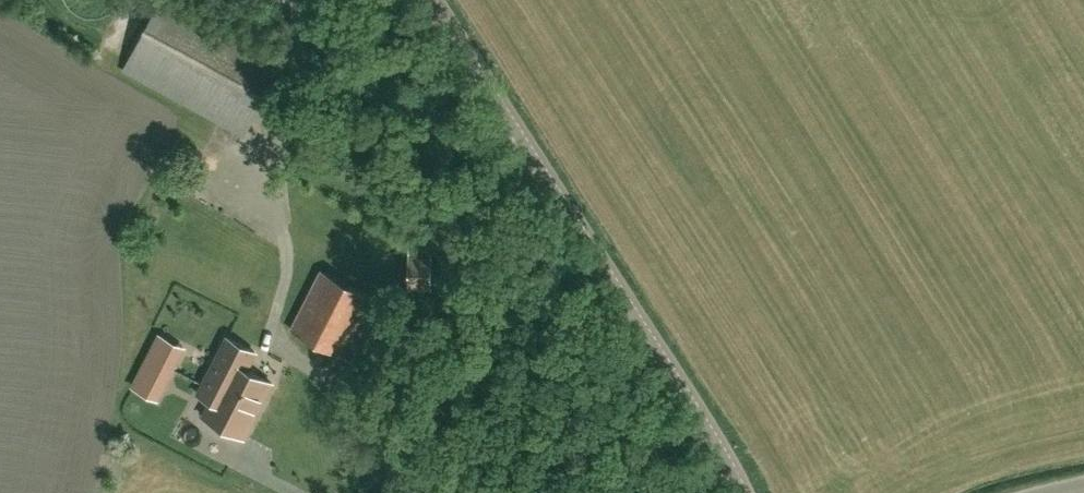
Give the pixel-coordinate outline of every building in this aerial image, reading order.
[(245,134),(289,52),(192,0),(162,0),(125,68),(245,134)] [(410,289),(432,289),(432,256),(410,255),(410,289)] [(342,354),(372,296),(322,270),(292,328),(342,354)] [(238,433),(244,437),(273,382),(247,369),(256,352),(229,338),(199,394),(213,401),(205,417),(222,425),(220,430),(235,438),(238,433)] [(150,349),(139,370),(166,384),(177,363),(150,349)]
